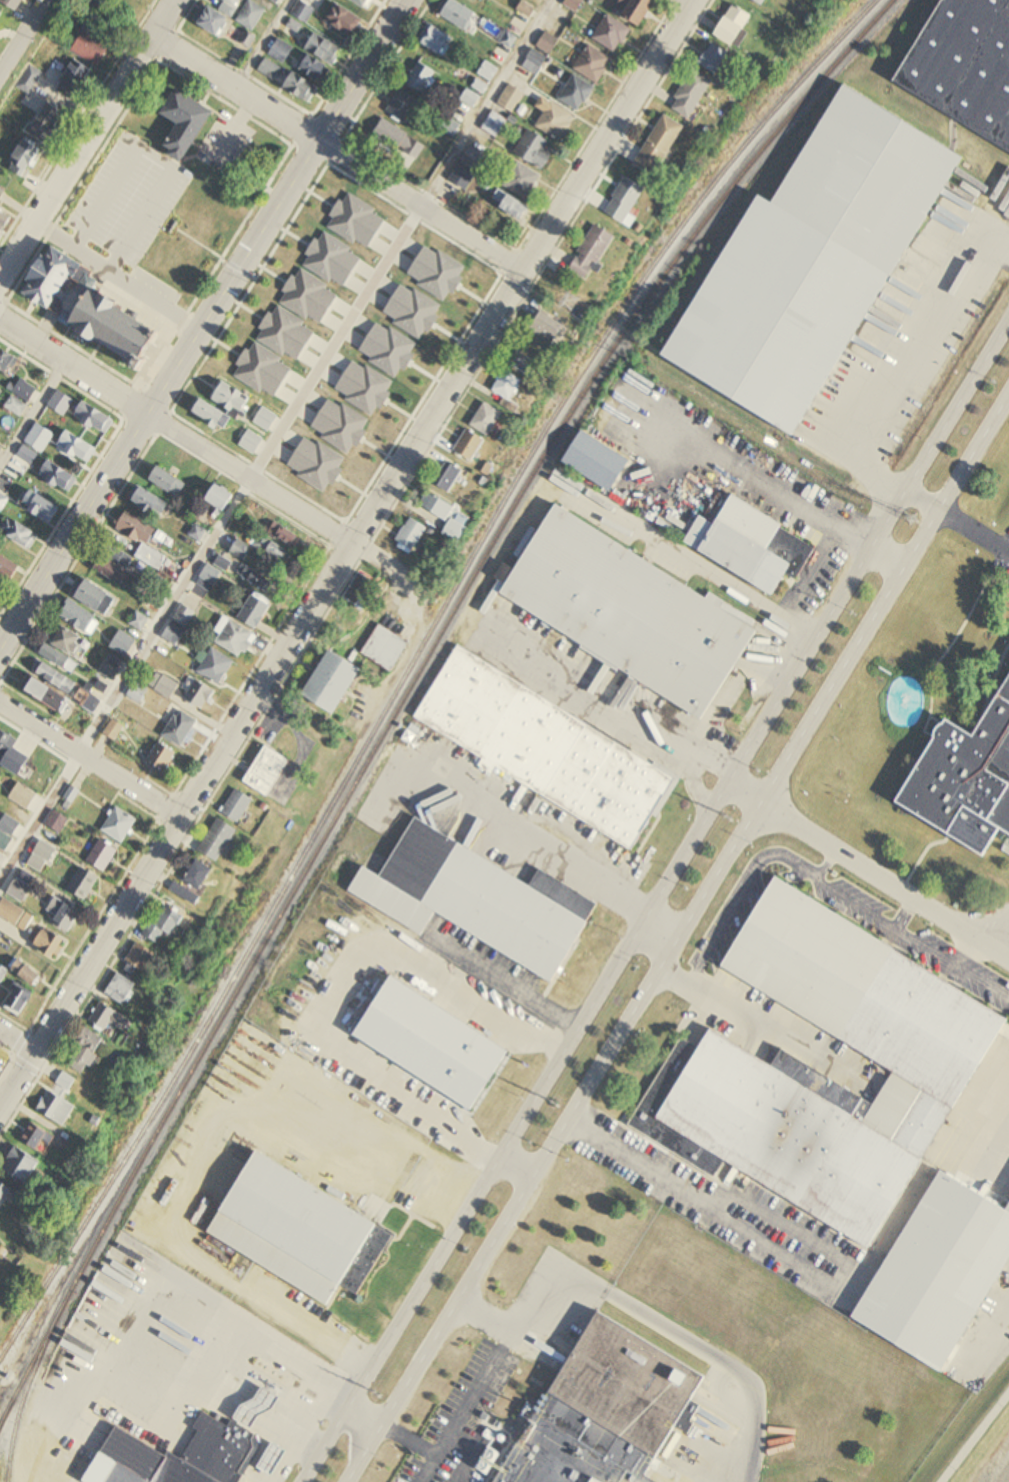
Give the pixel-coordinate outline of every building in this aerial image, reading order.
[(18,11),(25,0),(1,0),(18,11)] [(225,1),(220,10),(210,5),(199,24),(220,35),(239,0),(224,0),(225,1)] [(257,37),(251,33),(266,10),(251,0),(249,0),(235,20),(247,29),(239,41),(249,48),(257,37)] [(307,24),(322,0),(300,0),(291,14),(307,24)] [(469,31),(479,12),(453,0),(448,0),(440,17),(469,31)] [(563,4),(576,13),(584,0),(565,0),(563,4)] [(617,7),(643,25),(659,1),(658,0),(622,0),(617,7)] [(1008,148),(1008,0),(945,0),(896,80),(1008,148)] [(363,19),(336,2),(325,21),(352,37),(363,19)] [(515,12),(499,43),(512,49),(534,8),(522,2),(517,12),(515,12)] [(717,35),(737,46),(754,15),(735,4),(717,35)] [(593,38),(616,54),(633,29),(609,14),(593,38)] [(70,50),(98,66),(114,37),(87,22),(70,50)] [(444,55),(455,38),(429,22),(418,40),(444,55)] [(577,42),(579,29),(567,27),(564,40),(577,42)] [(343,48),(316,32),(306,49),(333,65),(343,48)] [(549,55),(559,40),(546,32),(536,47),(549,55)] [(293,49),(279,39),(269,52),(283,63),(293,49)] [(731,53),(713,43),(701,64),(719,74),(731,53)] [(599,84),(613,59),(589,45),(574,69),(599,84)] [(535,75),(547,57),(534,48),(522,67),(535,75)] [(321,80),(329,65),(305,52),(297,68),(321,80)] [(258,70),(273,81),(282,69),(266,58),(258,70)] [(424,94),(438,71),(419,60),(406,84),(424,94)] [(478,74),(490,82),(499,68),(487,60),(478,74)] [(92,72),(75,61),(61,82),(78,93),(92,72)] [(17,88),(28,94),(40,73),(29,67),(17,88)] [(671,107),(692,120),(715,82),(695,69),(671,107)] [(284,87),(308,103),(319,87),(294,71),(284,87)] [(558,99),(581,112),(596,88),(573,74),(558,99)] [(513,113),(526,93),(510,83),(497,103),(513,113)] [(775,203),(847,83),(966,156),(796,436),(662,355),(760,194),(775,203)] [(468,88),(461,100),(473,108),(484,91),(479,89),(477,93),(468,88)] [(180,123),(165,150),(186,162),(215,110),(178,89),(163,114),(180,123)] [(407,123),(418,98),(398,90),(387,114),(407,123)] [(26,136),(7,168),(25,178),(45,143),(48,145),(67,113),(48,102),(27,137),(26,136)] [(536,127),(562,142),(577,118),(551,102),(536,127)] [(495,138),(507,120),(493,111),(481,128),(495,138)] [(658,178),(685,126),(663,115),(637,167),(658,178)] [(440,129),(453,137),(461,125),(449,116),(440,129)] [(426,142),(381,122),(374,139),(419,159),(426,142)] [(515,152),(544,171),(555,154),(547,149),(551,143),(530,129),(515,152)] [(450,182),(467,191),(484,159),(467,150),(450,182)] [(156,274),(207,186),(183,172),(174,186),(164,180),(157,192),(103,160),(84,192),(137,223),(126,241),(117,236),(110,247),(156,274)] [(525,199),(541,178),(519,160),(503,181),(525,199)] [(635,226),(639,217),(634,215),(647,186),(625,176),(609,215),(635,226)] [(0,209),(0,243),(12,214),(0,209)] [(617,234),(594,223),(572,271),(590,279),(594,270),(599,272),(617,234)] [(23,291),(51,310),(73,278),(94,292),(73,324),(139,367),(162,333),(95,288),(102,277),(54,245),(23,291)] [(528,335),(551,351),(568,325),(545,309),(528,335)] [(543,365),(516,348),(508,361),(535,379),(543,365)] [(13,377),(22,360),(0,349),(0,370),(13,377)] [(518,398),(526,381),(504,370),(493,390),(507,398),(504,404),(519,412),(524,402),(518,398)] [(38,390),(21,378),(12,392),(28,404),(38,390)] [(212,398),(239,418),(252,399),(225,380),(212,398)] [(228,414),(203,398),(193,414),(218,430),(228,414)] [(61,406),(53,400),(45,412),(52,417),(61,406)] [(115,420),(84,401),(75,416),(106,436),(115,420)] [(492,436),(504,412),(484,402),(472,427),(492,436)] [(25,443),(43,454),(55,434),(36,423),(25,443)] [(474,462),(487,440),(468,429),(455,451),(474,462)] [(564,460),(609,489),(629,459),(583,429),(564,460)] [(85,465),(97,451),(70,430),(58,444),(85,465)] [(17,457),(32,466),(38,456),(23,447),(17,457)] [(78,481),(50,460),(39,474),(67,495),(78,481)] [(435,484),(453,494),(466,472),(448,461),(435,484)] [(186,484),(159,467),(150,481),(177,498),(186,484)] [(225,513),(236,496),(218,484),(206,500),(225,513)] [(159,520),(169,506),(139,485),(130,499),(159,520)] [(50,524),(60,509),(32,491),(22,506),(50,524)] [(449,521),(458,507),(432,491),(423,505),(449,521)] [(684,540),(775,594),(794,563),(768,548),(782,524),(734,496),(718,524),(700,513),(684,540)] [(500,594),(703,719),(759,629),(558,504),(518,569),(505,561),(495,577),(506,584),(500,594)] [(136,558),(150,565),(157,552),(147,546),(156,529),(125,513),(116,530),(143,544),(136,558)] [(6,517),(0,528),(0,533),(31,550),(39,534),(6,517)] [(267,531),(294,549),(302,538),(275,519),(267,531)] [(446,534),(462,543),(470,529),(454,520),(446,534)] [(189,537),(201,543),(208,531),(196,524),(189,537)] [(270,552),(289,563),(294,554),(275,543),(270,552)] [(95,569),(121,586),(132,570),(119,561),(124,554),(111,545),(95,569)] [(21,568),(0,555),(0,574),(12,582),(21,568)] [(196,584),(210,593),(222,572),(209,564),(196,584)] [(346,598),(360,605),(373,581),(360,573),(346,598)] [(106,616),(117,599),(83,577),(72,595),(106,616)] [(258,628),(273,602),(254,591),(239,617),(258,628)] [(100,623),(72,600),(60,614),(88,637),(100,623)] [(196,614),(183,605),(174,619),(186,628),(196,614)] [(234,658),(254,644),(233,615),(215,628),(222,637),(220,638),(234,658)] [(393,671),(408,641),(376,626),(361,656),(393,671)] [(53,643),(81,659),(90,643),(63,627),(53,643)] [(128,656),(136,641),(120,632),(111,648),(128,656)] [(70,674),(77,665),(49,643),(42,652),(70,674)] [(413,717),(483,759),(479,766),(491,774),(495,767),(633,851),(677,777),(458,644),(413,717)] [(219,686),(234,662),(211,648),(196,672),(219,686)] [(340,714),(365,667),(332,649),(307,696),(340,714)] [(111,680),(123,666),(112,658),(101,672),(111,680)] [(37,673),(71,695),(77,684),(44,663),(37,673)] [(170,699),(178,684),(164,676),(156,691),(170,699)] [(28,691),(64,714),(73,701),(36,678),(28,691)] [(915,726),(915,678),(893,678),(893,726),(915,726)] [(215,693),(195,679),(182,697),(203,711),(215,693)] [(140,705),(150,690),(136,682),(127,696),(140,705)] [(978,736),(949,720),(900,801),(988,855),(1004,830),(1008,833),(1008,684),(978,736)] [(163,737),(183,749),(198,721),(178,710),(163,737)] [(115,741),(124,727),(113,720),(104,734),(115,741)] [(14,763),(20,752),(16,750),(21,741),(0,728),(0,755),(14,763)] [(177,754),(159,742),(148,761),(166,772),(177,754)] [(246,783),(271,797),(291,761),(267,747),(246,783)] [(38,797),(20,784),(9,798),(27,811),(38,797)] [(241,824),(256,801),(238,789),(223,813),(241,824)] [(101,830),(122,844),(138,821),(117,807),(101,830)] [(46,825),(61,834),(69,820),(55,812),(46,825)] [(8,816),(0,828),(0,850),(4,852),(22,826),(8,816)] [(348,891),(421,935),(436,910),(552,980),(597,904),(541,870),(531,886),(416,816),(381,874),(364,864),(348,891)] [(200,851),(220,863),(239,831),(220,819),(200,851)] [(119,852),(101,840),(86,861),(104,873),(119,852)] [(40,874),(52,859),(39,849),(27,864),(40,874)] [(201,892),(214,871),(199,861),(185,882),(201,892)] [(99,878),(80,868),(68,892),(88,902),(99,878)] [(628,1124),(712,1175),(724,1155),(870,1245),(1008,1019),(776,876),(720,966),(894,1073),(874,1106),(783,1050),(774,1065),(713,1027),(702,1045),(683,1034),(628,1124)] [(33,887),(16,878),(7,895),(24,904),(33,887)] [(172,891),(196,906),(201,899),(177,883),(172,891)] [(4,899),(0,906),(0,917),(17,928),(26,912),(4,899)] [(56,916),(53,924),(73,932),(82,909),(54,899),(49,913),(56,916)] [(166,934),(173,937),(185,918),(164,905),(145,936),(159,945),(166,934)] [(56,961),(68,943),(46,929),(34,947),(56,961)] [(148,973),(159,955),(139,943),(128,961),(148,973)] [(12,970),(36,989),(45,978),(20,959),(12,970)] [(107,995),(126,1006),(139,986),(119,974),(107,995)] [(356,1034),(473,1109),(511,1050),(393,975),(356,1034)] [(20,1018),(35,995),(19,985),(4,1008),(20,1018)] [(132,1023),(118,1014),(119,1013),(104,1003),(91,1022),(106,1032),(114,1021),(127,1030),(132,1023)] [(67,1064),(85,1076),(108,1041),(89,1030),(67,1064)] [(58,1083),(70,1091),(77,1080),(64,1072),(58,1083)] [(38,1108),(64,1127),(78,1109),(52,1090),(38,1108)] [(45,1156),(52,1145),(62,1152),(68,1144),(34,1121),(22,1140),(45,1156)] [(27,1186),(42,1165),(17,1147),(2,1168),(27,1186)] [(328,1306),(209,1232),(259,1150),(395,1234),(358,1295),(341,1285),(328,1306)] [(943,1372),(1008,1263),(1008,1209),(943,1169),(853,1317),(943,1372)] [(0,1181),(0,1210),(1,1211),(14,1191),(0,1181)] [(650,1479),(653,1473),(668,1481),(680,1481),(684,1474),(658,1458),(705,1380),(602,1318),(504,1481),(655,1481),(650,1479)] [(243,1475),(259,1449),(255,1435),(232,1421),(228,1427),(204,1412),(195,1428),(199,1431),(184,1457),(171,1449),(167,1456),(116,1426),(83,1481),(239,1481),(243,1475)] [(259,1469),(273,1477),(288,1452),(273,1444),(259,1469)]
